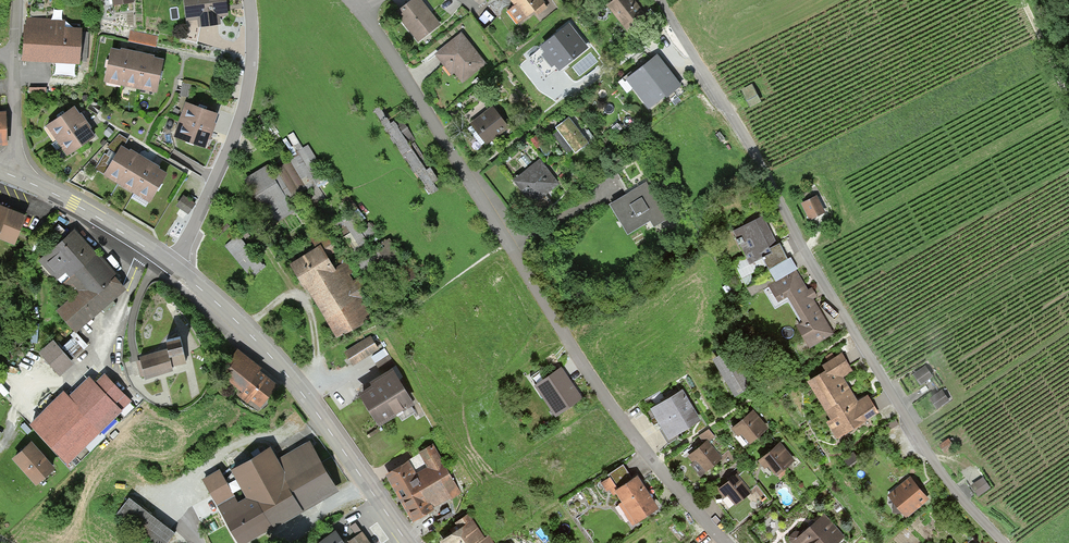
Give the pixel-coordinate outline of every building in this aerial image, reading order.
[(187,20),(199,19),(200,27),(219,25),(218,17),(228,16),(226,0),(185,0),(187,20)] [(396,14),(418,41),(440,24),(430,11),(421,0),(414,0),(396,14)] [(515,6),(509,11),(519,23),(534,11),(538,15),(547,7),(544,4),(546,3),(544,0),(510,0),(515,6)] [(607,7),(626,31),(617,39),(623,47),(634,39),(631,36),(651,21),(634,0),(615,0),(607,7)] [(26,18),(23,62),(51,64),(79,66),(79,61),(87,62),(89,33),(82,32),(82,29),(64,27),(65,20),(26,18)] [(570,23),(530,56),(547,76),(557,68),(559,70),(562,68),(589,46),(570,23)] [(157,35),(130,30),(128,43),(154,48),(157,35)] [(461,34),(434,56),(450,76),(453,73),(462,84),(486,64),(469,44),(461,34)] [(111,50),(104,83),(155,93),(161,60),(111,50)] [(591,52),(572,67),(580,76),(598,62),(591,52)] [(682,86),(657,55),(644,65),(633,74),(631,72),(622,79),(631,91),(633,90),(649,110),(665,96),(667,98),(682,86)] [(751,85),(741,90),(750,107),(760,101),(751,85)] [(186,104),(174,137),(206,149),(211,136),(215,125),(218,116),(186,104)] [(492,107),(470,124),(486,145),(508,129),(501,119),(492,107)] [(75,108),(47,127),(67,157),(95,138),(89,130),(91,129),(81,114),(80,115),(75,108)] [(379,108),(373,112),(430,195),(436,191),(431,183),(437,179),(430,169),(425,172),(421,166),(426,163),(414,145),(410,148),(408,145),(415,140),(399,117),(389,124),(379,108)] [(589,144),(569,118),(554,129),(558,133),(554,136),(569,155),(573,152),(575,155),(589,144)] [(288,156),(291,160),(277,169),(294,197),(308,189),(311,194),(318,190),(318,188),(323,185),(324,187),(332,182),(309,143),(303,146),(300,141),(292,146),(295,152),(288,156)] [(104,175),(103,176),(149,204),(168,174),(160,169),(160,168),(156,165),(147,160),(133,151),(130,149),(129,151),(122,146),(110,166),(106,164),(110,157),(105,154),(95,169),(104,175)] [(540,160),(513,181),(533,205),(559,184),(540,160)] [(267,167),(245,180),(259,202),(273,224),(293,211),(286,201),(293,197),(276,170),(271,173),(267,167)] [(634,191),(610,205),(627,235),(650,222),(654,228),(668,220),(646,184),(634,191)] [(183,196),(176,206),(189,215),(193,209),(195,204),(183,196)] [(816,196),(801,204),(810,221),(825,212),(816,196)] [(0,206),(0,241),(13,246),(25,215),(0,206)] [(337,227),(344,223),(351,234),(345,239),(355,254),(369,245),(349,213),(335,223),(337,227)] [(763,216),(733,232),(745,257),(750,265),(762,258),(771,254),(769,250),(778,245),(763,216)] [(320,248),(326,258),(339,251),(325,228),(309,238),(316,250),(320,248)] [(123,289),(74,233),(41,261),(73,298),(60,309),(77,329),(123,289)] [(238,238),(226,248),(250,277),(262,267),(238,238)] [(389,241),(356,261),(364,273),(383,261),(387,267),(400,259),(389,241)] [(766,266),(769,270),(788,260),(779,244),(778,245),(769,250),(771,254),(762,258),(766,266)] [(316,250),(290,266),(306,293),(307,292),(336,340),(374,317),(363,298),(370,294),(361,279),(352,284),(346,274),(351,271),(343,257),(330,265),(326,258),(320,248),(316,250)] [(734,264),(747,289),(756,284),(754,280),(751,274),(766,266),(762,258),(750,265),(745,257),(734,264)] [(769,270),(776,283),(796,271),(798,270),(791,258),(788,260),(769,270)] [(763,289),(763,291),(776,283),(769,270),(754,280),(756,284),(747,289),(751,296),(763,289)] [(808,290),(796,271),(776,283),(763,291),(775,310),(788,302),(802,325),(796,329),(809,349),(834,333),(814,300),(818,297),(812,288),(808,290)] [(371,336),(344,352),(353,366),(379,350),(371,336)] [(168,349),(140,359),(146,380),(173,371),(172,368),(186,365),(180,337),(166,340),(168,349)] [(54,343),(42,353),(60,374),(72,364),(54,343)] [(729,352),(714,361),(723,378),(735,398),(751,389),(729,352)] [(808,383),(825,412),(836,406),(835,404),(852,394),(841,377),(852,371),(842,354),(824,367),(827,372),(808,383)] [(251,398),(261,406),(277,385),(239,356),(223,376),(242,391),(238,396),(247,403),(251,398)] [(925,366),(913,374),(921,385),(933,377),(925,366)] [(568,378),(561,368),(534,386),(556,418),(582,399),(568,378)] [(373,387),(359,396),(379,428),(414,406),(392,371),(371,384),(373,387)] [(127,402),(103,377),(93,386),(87,380),(66,399),(62,394),(31,423),(65,459),(127,402)] [(683,391),(651,410),(660,425),(662,429),(659,430),(668,445),(678,439),(676,437),(702,422),(683,391)] [(942,391),(931,398),(939,409),(949,401),(942,391)] [(857,403),(852,394),(835,404),(836,406),(825,412),(830,422),(827,424),(836,440),(864,424),(880,413),(867,395),(857,403)] [(737,426),(731,431),(738,438),(742,435),(750,445),(767,430),(753,413),(737,426)] [(896,419),(885,425),(888,430),(899,425),(896,419)] [(704,444),(687,457),(693,464),(691,465),(700,476),(723,458),(709,442),(715,437),(708,429),(699,437),(704,444)] [(948,440),(939,447),(945,454),(954,447),(948,440)] [(407,463),(384,477),(412,524),(435,511),(433,508),(462,492),(433,443),(405,460),(407,463)] [(204,480),(238,542),(241,542),(337,491),(312,444),(279,461),(274,451),(234,472),(248,498),(239,504),(221,471),(204,480)] [(781,444),(758,463),(764,470),(767,468),(776,478),(778,477),(779,479),(788,471),(786,469),(796,461),(781,444)] [(30,446),(14,460),(37,484),(53,470),(30,446)] [(852,454),(844,460),(848,466),(856,460),(852,454)] [(606,492),(609,490),(613,497),(616,496),(622,505),(620,507),(632,526),(658,510),(641,482),(638,478),(632,481),(623,467),(608,476),(610,478),(601,483),(606,492)] [(723,500),(728,496),(735,506),(751,493),(741,480),(736,474),(716,491),(723,500)] [(909,478),(888,496),(894,502),(892,512),(903,513),(907,518),(928,500),(919,489),(909,478)] [(983,478),(971,486),(978,497),(990,488),(983,478)] [(118,515),(156,542),(165,542),(173,533),(129,500),(118,515)] [(488,535),(485,537),(469,515),(456,524),(460,530),(455,533),(441,542),(494,542),(488,535)] [(791,542),(839,542),(844,539),(824,516),(800,536),(798,533),(794,533),(789,537),(790,541),(791,542)] [(319,542),(344,542),(336,531),(319,542)] [(347,542),(370,542),(362,532),(347,542)]
